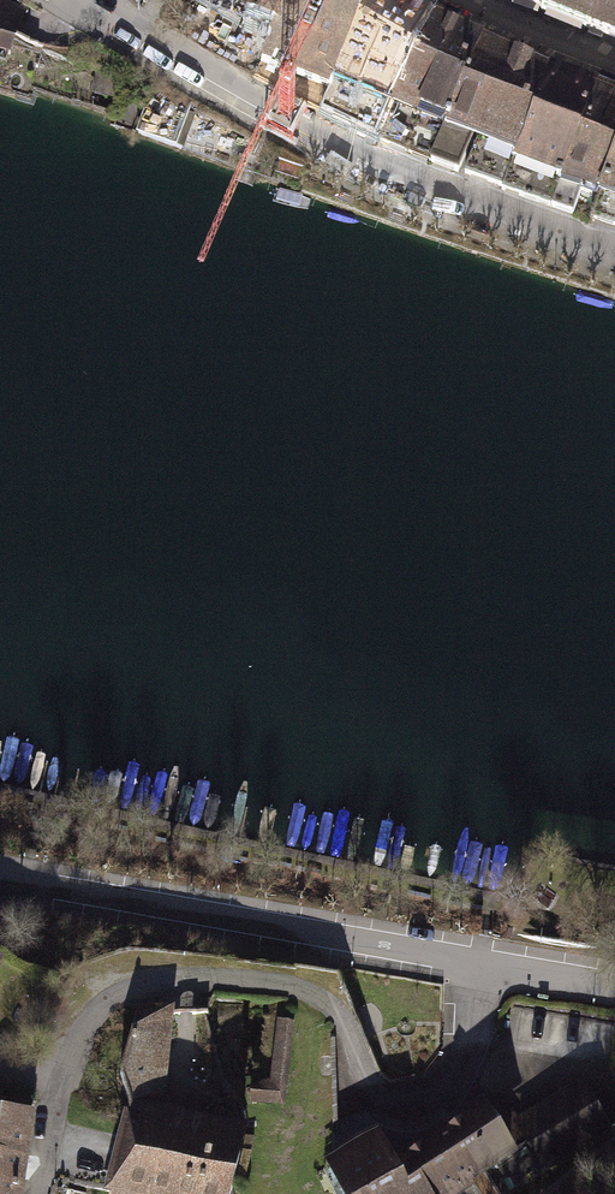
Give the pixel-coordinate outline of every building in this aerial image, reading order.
[(244,22),(276,34),(278,36),(293,0),(228,0),(249,12),(244,22)] [(278,36),(276,34),(263,64),(330,90),(321,113),(375,138),(390,99),(409,58),(357,28),(370,0),(293,0),(278,36)] [(402,0),(370,0),(357,28),(409,58),(429,16),(402,0)] [(542,7),(541,9),(546,11),(547,9),(586,26),(586,27),(589,28),(590,27),(601,0),(545,0),(542,7)] [(590,27),(614,37),(614,0),(601,0),(590,27)] [(459,30),(429,16),(409,58),(390,99),(375,138),(405,151),(421,113),(459,30)] [(482,41),(459,30),(421,113),(405,151),(430,161),(444,126),(445,124),(447,125),(482,41)] [(502,49),(482,41),(447,125),(445,124),(444,126),(449,128),(450,124),(471,132),(502,49)] [(546,71),(502,49),(471,132),(475,133),(480,135),(465,172),(504,187),(513,162),(546,71)] [(595,88),(546,71),(513,162),(504,187),(502,190),(553,207),(561,181),(595,88)] [(153,85),(138,134),(178,148),(193,103),(168,89),(153,85)] [(595,88),(561,181),(553,207),(573,214),(582,188),(579,188),(614,99),(614,96),(595,88)] [(579,188),(582,188),(573,214),(591,220),(599,195),(614,155),(614,99),(579,188)] [(475,133),(471,132),(450,124),(449,128),(444,126),(430,161),(458,172),(475,133)] [(599,195),(591,220),(614,229),(614,155),(599,195)] [(134,1003),(110,1099),(128,1103),(106,1193),(232,1193),(248,1130),(157,1107),(180,1015),(134,1003)] [(582,1084),(512,1125),(541,1175),(611,1134),(582,1084)] [(326,1155),(346,1193),(476,1193),(521,1165),(476,1096),(381,1152),(373,1135),(326,1155)] [(0,1110),(0,1193),(17,1193),(29,1115),(0,1110)]
